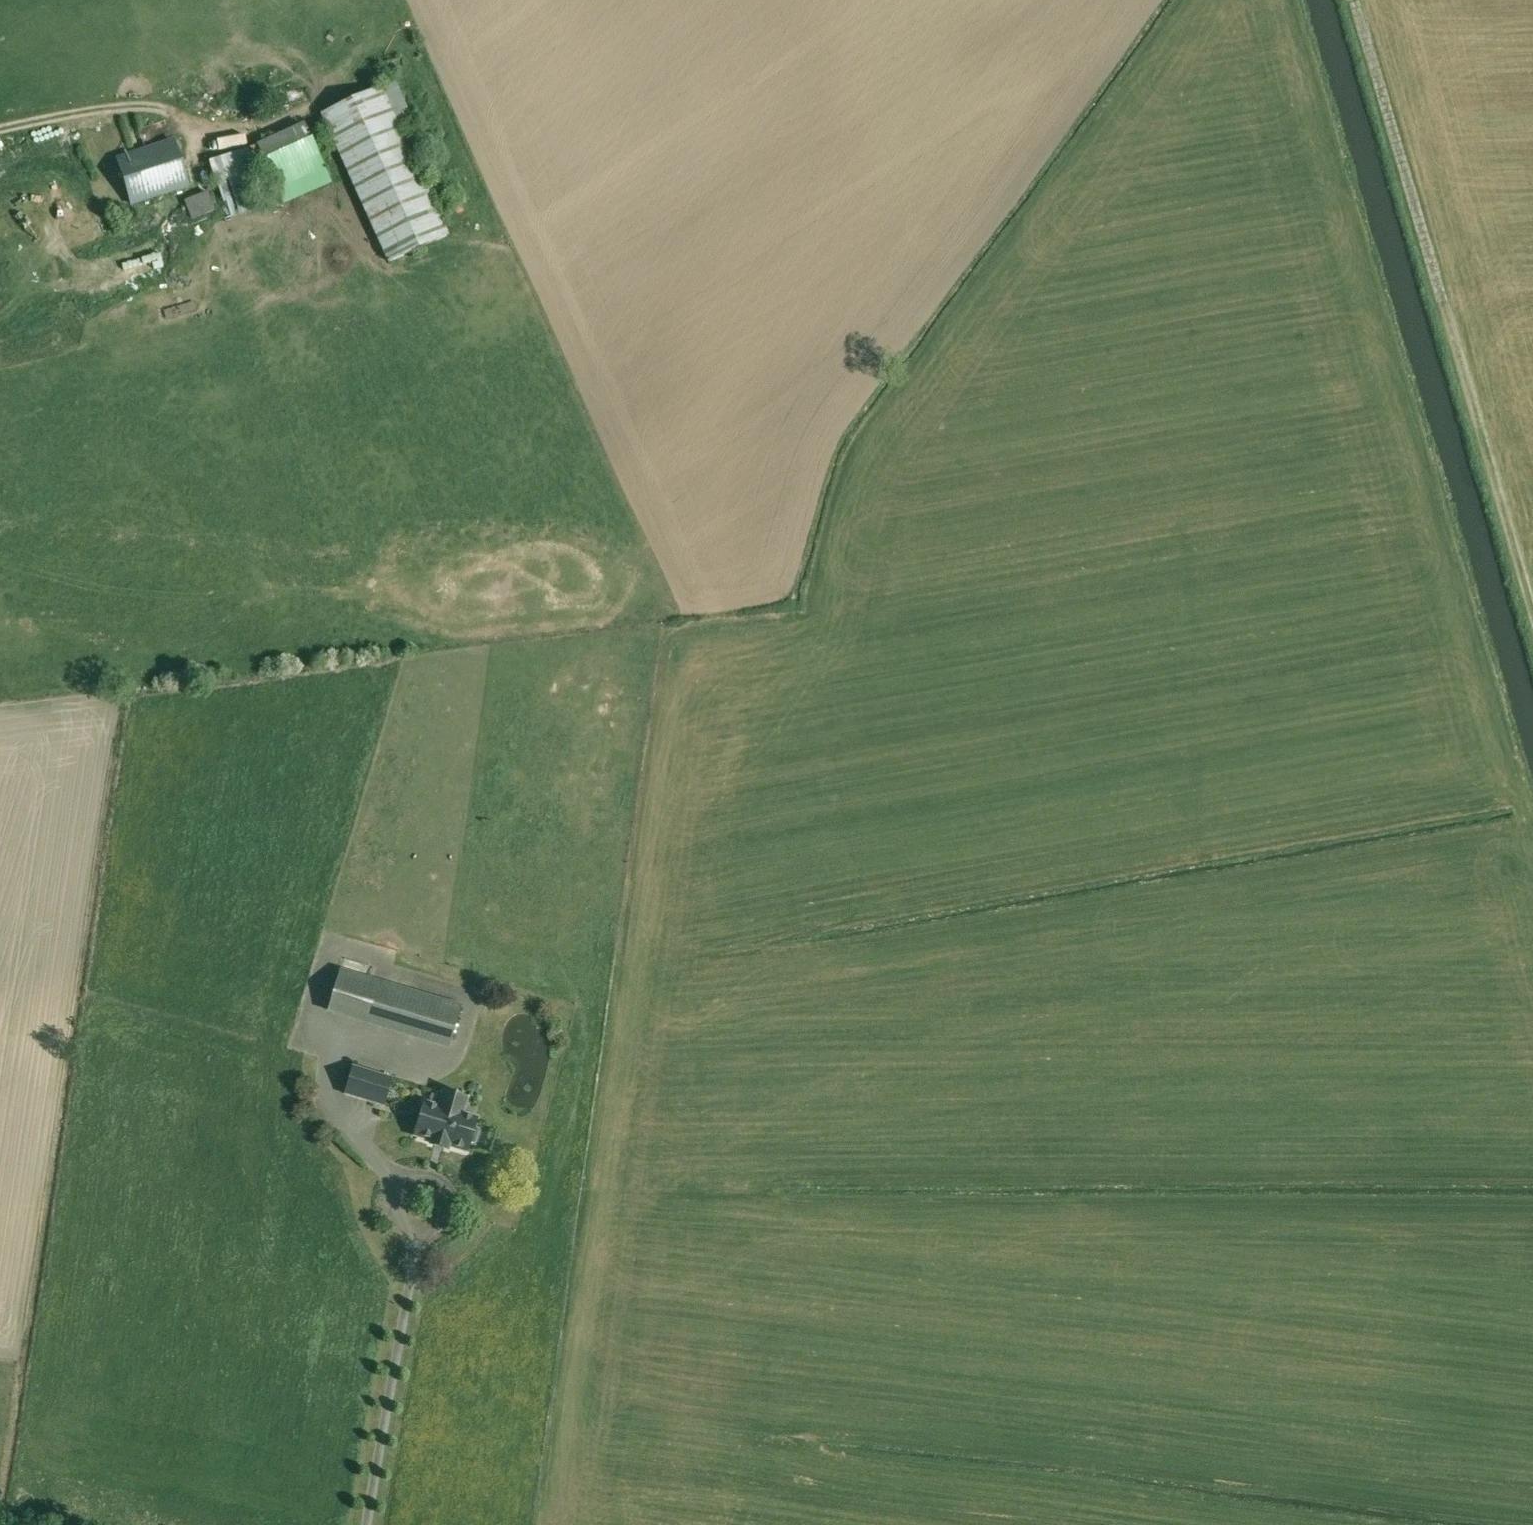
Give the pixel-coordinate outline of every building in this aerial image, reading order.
[(449,236),(396,118),(407,113),(393,81),(381,87),(320,115),(387,261),(449,236)] [(307,121),(315,137),(324,132),(316,116),(307,121)] [(226,217),(260,206),(254,188),(273,182),(284,205),(332,183),(304,123),(256,145),(257,147),(209,162),(226,217)] [(210,134),(212,145),(245,138),(243,127),(210,134)] [(174,140),(117,159),(132,205),(189,187),(174,140)] [(190,217),(214,208),(208,192),(184,200),(190,217)] [(330,1010),(450,1046),(461,1007),(342,972),(330,1010)] [(346,1096),(384,1108),(392,1081),(354,1069),(346,1096)] [(416,1138),(433,1143),(432,1146),(448,1150),(449,1148),(466,1153),(469,1144),(474,1144),(478,1132),(474,1129),(476,1121),(462,1117),(467,1102),(445,1095),(440,1110),(426,1106),(416,1138)]
